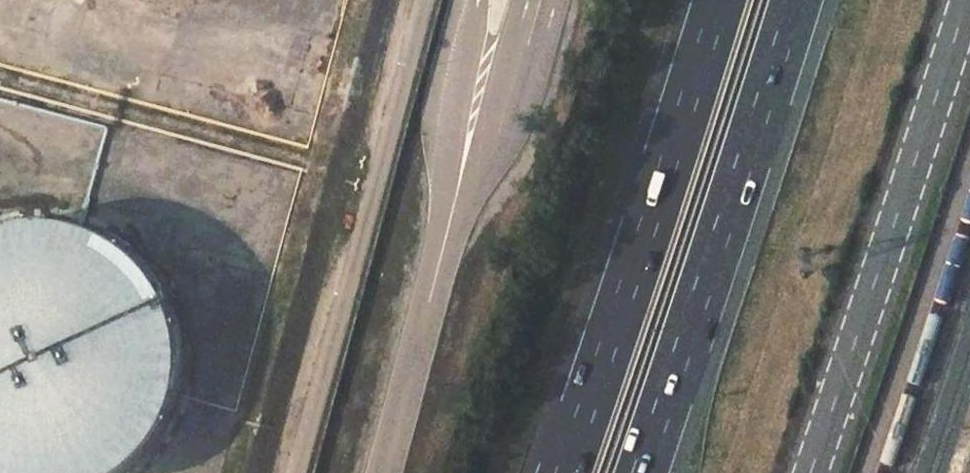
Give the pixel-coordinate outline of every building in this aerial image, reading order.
[(153,448),(172,414),(180,379),(179,342),(167,305),(145,273),(121,252),(87,235),(42,228),(2,235),(0,236),(0,472),(128,472),(153,448)]
